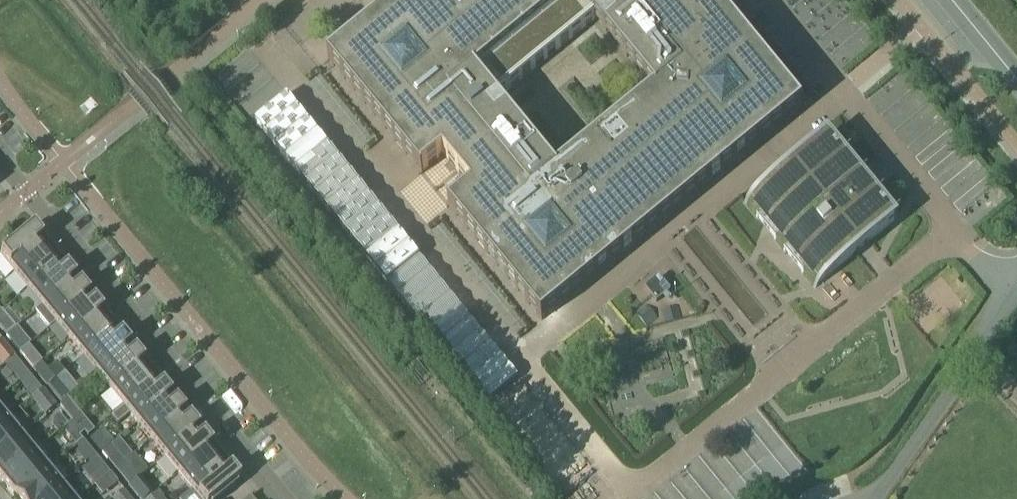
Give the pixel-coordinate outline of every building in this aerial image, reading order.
[(327,60),(421,175),(422,174),(421,173),(442,155),(470,189),(449,207),(448,205),(447,207),(541,321),(802,107),(714,0),(702,0),(687,12),(677,0),(460,0),(458,2),(456,0),(400,0),(327,60)] [(870,38),(842,0),(791,0),(788,2),(836,64),(870,38)] [(864,94),(963,227),(999,200),(900,67),(864,94)] [(8,152),(22,145),(17,135),(3,143),(8,152)] [(827,137),(816,146),(801,158),(744,205),(770,236),(813,288),(832,272),(895,220),(827,137)] [(0,252),(2,254),(0,256),(0,259),(12,275),(46,247),(31,230),(28,233),(26,231),(0,252)] [(46,247),(12,275),(26,291),(59,264),(46,247)] [(59,264),(26,291),(39,308),(34,312),(34,313),(73,281),(59,264)] [(645,291),(656,305),(670,293),(659,280),(645,291)] [(73,281),(34,313),(48,330),(54,325),(87,298),(73,281)] [(715,303),(738,333),(758,317),(735,287),(715,303)] [(87,298),(54,325),(67,341),(100,314),(87,298)] [(646,328),(656,319),(644,306),(634,315),(646,328)] [(664,323),(681,320),(677,306),(661,311),(664,323)] [(100,314),(67,341),(81,358),(114,331),(100,314)] [(114,331),(81,358),(94,375),(128,348),(114,331)] [(20,334),(9,343),(18,354),(29,345),(20,334)] [(13,358),(0,342),(0,364),(2,367),(4,365),(13,358)] [(128,348),(94,375),(108,392),(141,364),(128,348)] [(24,360),(32,370),(40,363),(32,354),(24,360)] [(467,383),(485,404),(517,378),(499,357),(467,383)] [(11,374),(20,367),(13,358),(4,365),(11,374)] [(39,364),(32,370),(46,386),(63,372),(55,364),(46,372),(39,364)] [(141,364),(108,392),(122,408),(155,381),(141,364)] [(40,391),(31,381),(22,388),(30,399),(40,391)] [(122,408),(110,418),(116,426),(128,416),(136,425),(169,398),(155,381),(122,408)] [(59,403),(68,396),(61,388),(52,395),(59,403)] [(40,391),(30,399),(38,408),(49,400),(41,390),(40,391)] [(169,398),(136,425),(149,442),(182,415),(169,398)] [(10,416),(0,403),(0,424),(10,416)] [(79,415),(72,406),(63,413),(70,423),(79,415)] [(66,426),(57,415),(51,420),(51,428),(56,434),(61,430),(66,426)] [(80,435),(89,428),(79,415),(70,423),(80,435)] [(182,415),(149,442),(163,458),(196,431),(182,415)] [(0,424),(0,452),(18,437),(5,421),(11,416),(10,416),(0,424)] [(61,430),(68,439),(75,434),(77,437),(80,435),(70,423),(66,426),(61,430)] [(88,440),(99,454),(112,443),(101,430),(88,440)] [(196,431),(163,458),(177,475),(210,448),(196,431)] [(0,452),(0,480),(32,454),(18,437),(0,452)] [(95,458),(81,441),(71,450),(85,466),(95,458)] [(210,448),(177,475),(190,492),(223,465),(210,448)] [(0,480),(0,482),(13,498),(46,471),(32,454),(0,480)] [(123,463),(115,454),(106,461),(113,470),(123,463)] [(95,479),(105,471),(95,458),(85,466),(95,479)] [(153,460),(141,470),(147,478),(160,468),(153,460)] [(136,480),(123,463),(113,470),(127,487),(136,480)] [(190,492),(196,498),(221,498),(236,487),(234,485),(238,482),(223,465),(190,492)] [(13,498),(14,498),(45,498),(60,487),(46,471),(13,498)] [(109,474),(100,482),(113,498),(122,491),(109,474)] [(136,480),(127,487),(135,497),(147,488),(138,478),(136,480)] [(45,498),(69,498),(60,487),(45,498)] [(112,498),(129,498),(122,491),(113,498),(112,498)]
